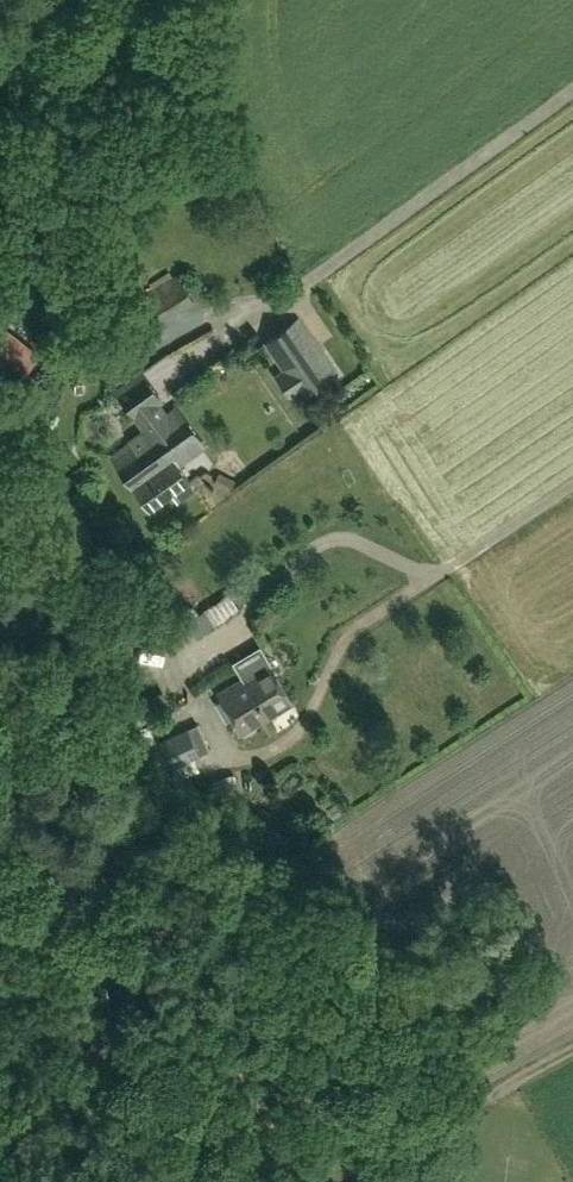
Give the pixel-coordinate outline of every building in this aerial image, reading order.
[(157,324),(198,299),(183,273),(141,299),(157,324)] [(305,390),(306,391),(336,371),(300,319),(289,326),(270,339),(288,366),(274,374),(290,399),(305,390)] [(18,381),(38,355),(0,325),(0,367),(18,381)] [(169,459),(175,455),(183,465),(210,446),(181,406),(162,419),(155,409),(167,400),(146,371),(120,389),(149,430),(169,459)] [(178,503),(199,488),(183,465),(175,455),(169,459),(149,430),(115,454),(154,510),(173,496),(178,503)] [(230,492),(237,480),(219,471),(213,483),(230,492)] [(215,613),(230,602),(221,590),(206,601),(215,613)] [(243,677),(268,718),(294,702),(269,661),(259,645),(232,661),(242,678),(243,677)] [(242,734),(268,718),(243,677),(242,678),(218,693),(242,734)] [(147,790),(197,769),(192,757),(199,754),(195,745),(201,742),(193,725),(187,728),(145,748),(146,750),(131,757),(147,790)] [(354,807),(335,820),(342,831),(361,817),(354,807)] [(356,1181),(380,1181),(371,1167),(366,1170),(369,1175),(356,1181)]
